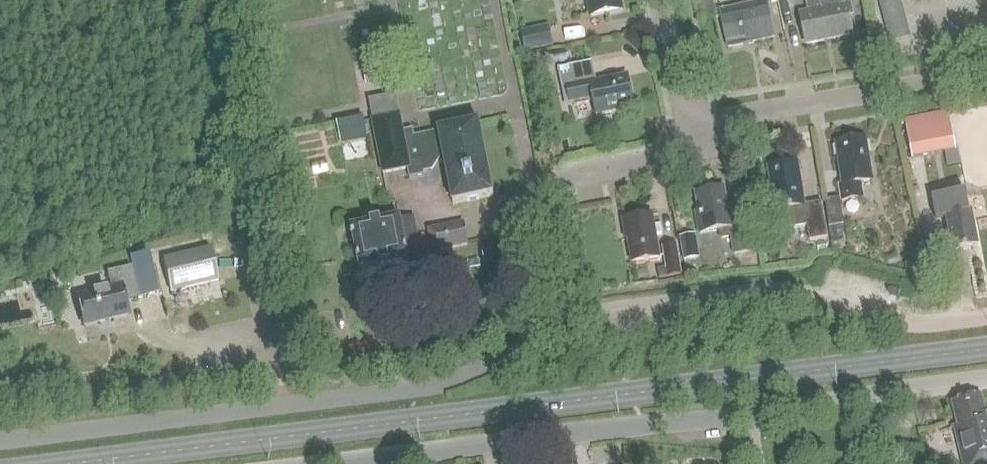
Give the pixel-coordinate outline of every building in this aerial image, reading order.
[(594,16),(625,9),(623,0),(590,0),(594,16)] [(801,14),(807,44),(853,34),(849,17),(854,16),(851,0),(812,0),(807,1),(810,12),(801,14)] [(903,0),(880,0),(890,41),(912,36),(903,0)] [(774,38),(767,3),(766,1),(720,11),(728,48),(774,38)] [(553,47),(548,25),(521,31),(525,53),(553,47)] [(566,51),(539,56),(540,66),(568,62),(566,51)] [(568,86),(571,104),(596,98),(601,119),(602,119),(600,111),(636,103),(636,107),(637,107),(630,73),(629,73),(630,77),(600,84),(595,60),(561,68),(565,87),(568,86)] [(443,156),(452,203),(492,195),(478,122),(466,124),(465,117),(448,120),(449,127),(437,130),(437,132),(413,136),(412,129),(402,130),(399,116),(398,116),(395,97),(369,102),(372,120),(371,120),(382,172),(406,167),(408,177),(424,174),(423,168),(430,167),(439,153),(442,153),(443,156)] [(956,150),(949,113),(905,121),(912,158),(956,150)] [(366,135),(362,115),(335,120),(339,140),(366,135)] [(838,178),(842,201),(863,198),(861,183),(873,181),(866,138),(836,143),(841,177),(838,178)] [(806,204),(798,161),(769,167),(776,210),(788,208),(791,224),(795,227),(808,225),(811,239),(828,236),(822,201),(806,204)] [(696,213),(700,233),(719,230),(721,239),(731,237),(734,254),(757,250),(751,219),(734,223),(731,209),(728,209),(724,188),(696,194),(700,212),(696,213)] [(936,222),(947,220),(953,252),(978,248),(972,214),(970,214),(966,193),(932,199),(936,218),(936,222)] [(839,198),(826,200),(830,227),(843,225),(839,198)] [(351,226),(360,270),(408,260),(406,248),(418,245),(412,216),(401,218),(401,216),(351,226)] [(632,263),(660,259),(653,216),(622,221),(624,234),(627,233),(632,263)] [(461,222),(428,229),(428,231),(423,232),(425,237),(429,236),(432,250),(465,244),(461,222)] [(680,237),(682,249),(692,247),(690,235),(680,237)] [(676,245),(663,247),(667,268),(658,270),(659,279),(681,276),(676,245)] [(219,281),(210,247),(162,259),(170,292),(219,281)] [(132,258),(141,297),(157,293),(148,254),(132,258)] [(922,262),(906,264),(906,271),(907,271),(921,275),(924,270),(922,262)] [(111,289),(77,297),(83,324),(128,314),(125,300),(139,297),(132,267),(108,273),(111,289)] [(14,388),(1,389),(2,400),(15,398),(14,388)] [(986,417),(981,396),(952,403),(957,426),(953,426),(963,463),(986,463),(986,417)]
